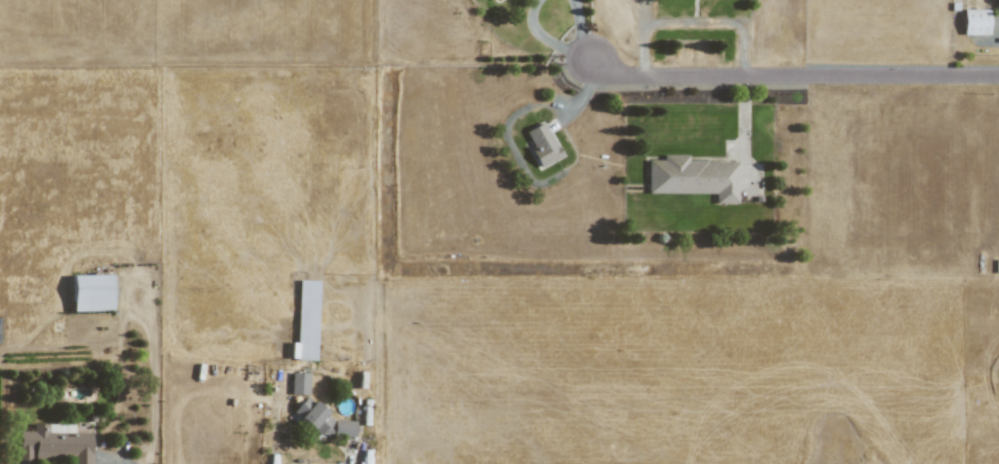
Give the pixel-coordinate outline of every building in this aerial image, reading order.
[(963,34),(988,35),(988,9),(963,9),(963,34)] [(523,131),(540,168),(561,158),(544,121),(523,131)] [(737,161),(687,160),(687,155),(662,154),(662,160),(648,159),(647,192),(715,194),(714,203),(737,204),(737,161)] [(72,311),(112,310),(111,274),(71,275),(72,311)] [(316,360),(317,280),(297,280),(296,360),(316,360)] [(307,395),(308,373),(291,372),(290,394),(307,395)] [(355,420),(328,419),(329,404),(297,402),(296,420),(307,420),(306,428),(318,428),(317,435),(354,437),(355,420)] [(90,432),(74,432),(74,424),(32,424),(32,430),(19,430),(19,458),(73,458),(73,463),(90,463),(90,432)]
